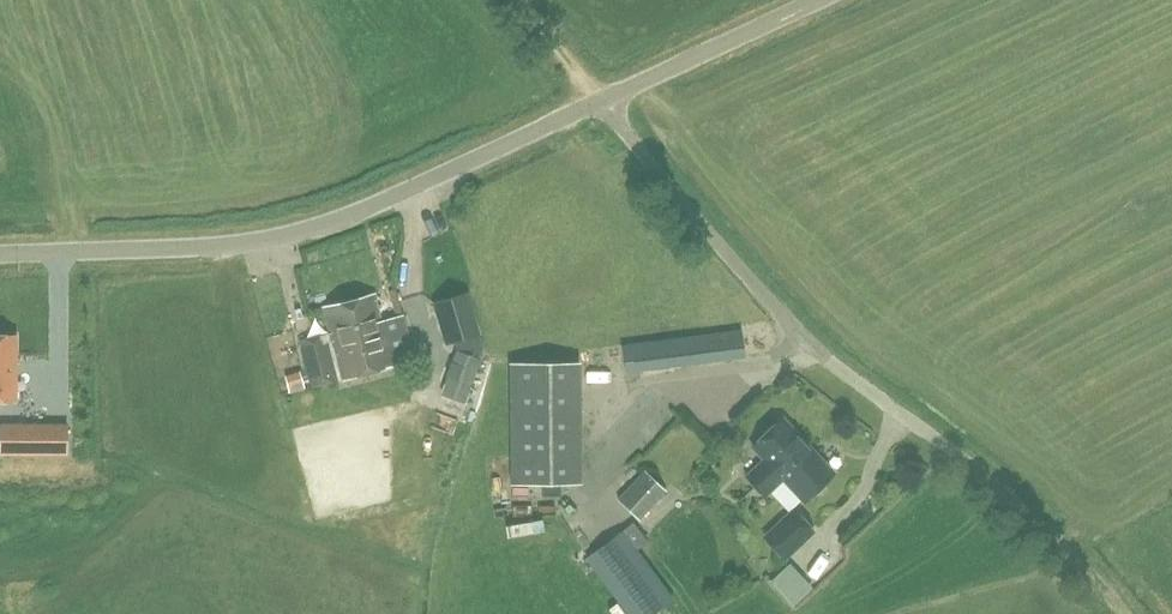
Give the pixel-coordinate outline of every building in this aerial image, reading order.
[(446,342),(480,334),(469,295),(434,304),(446,342)] [(325,310),(343,379),(415,361),(403,314),(381,319),(376,297),(325,310)] [(621,346),(625,373),(745,357),(742,330),(621,346)] [(14,336),(0,336),(0,400),(14,400),(14,336)] [(466,403),(481,359),(456,350),(441,394),(466,403)] [(311,387),(338,381),(332,357),(305,364),(311,387)] [(510,484),(581,484),(580,362),(509,363),(510,484)] [(765,459),(747,476),(765,495),(783,478),(804,501),(834,473),(783,418),(753,446),(765,459)] [(64,453),(64,420),(0,420),(0,453),(64,453)] [(667,491),(645,470),(617,499),(640,520),(667,491)] [(762,536),(783,560),(785,561),(815,533),(793,508),(762,536)] [(673,600),(636,550),(648,541),(634,522),(587,557),(630,613),(653,613),(673,600)]
